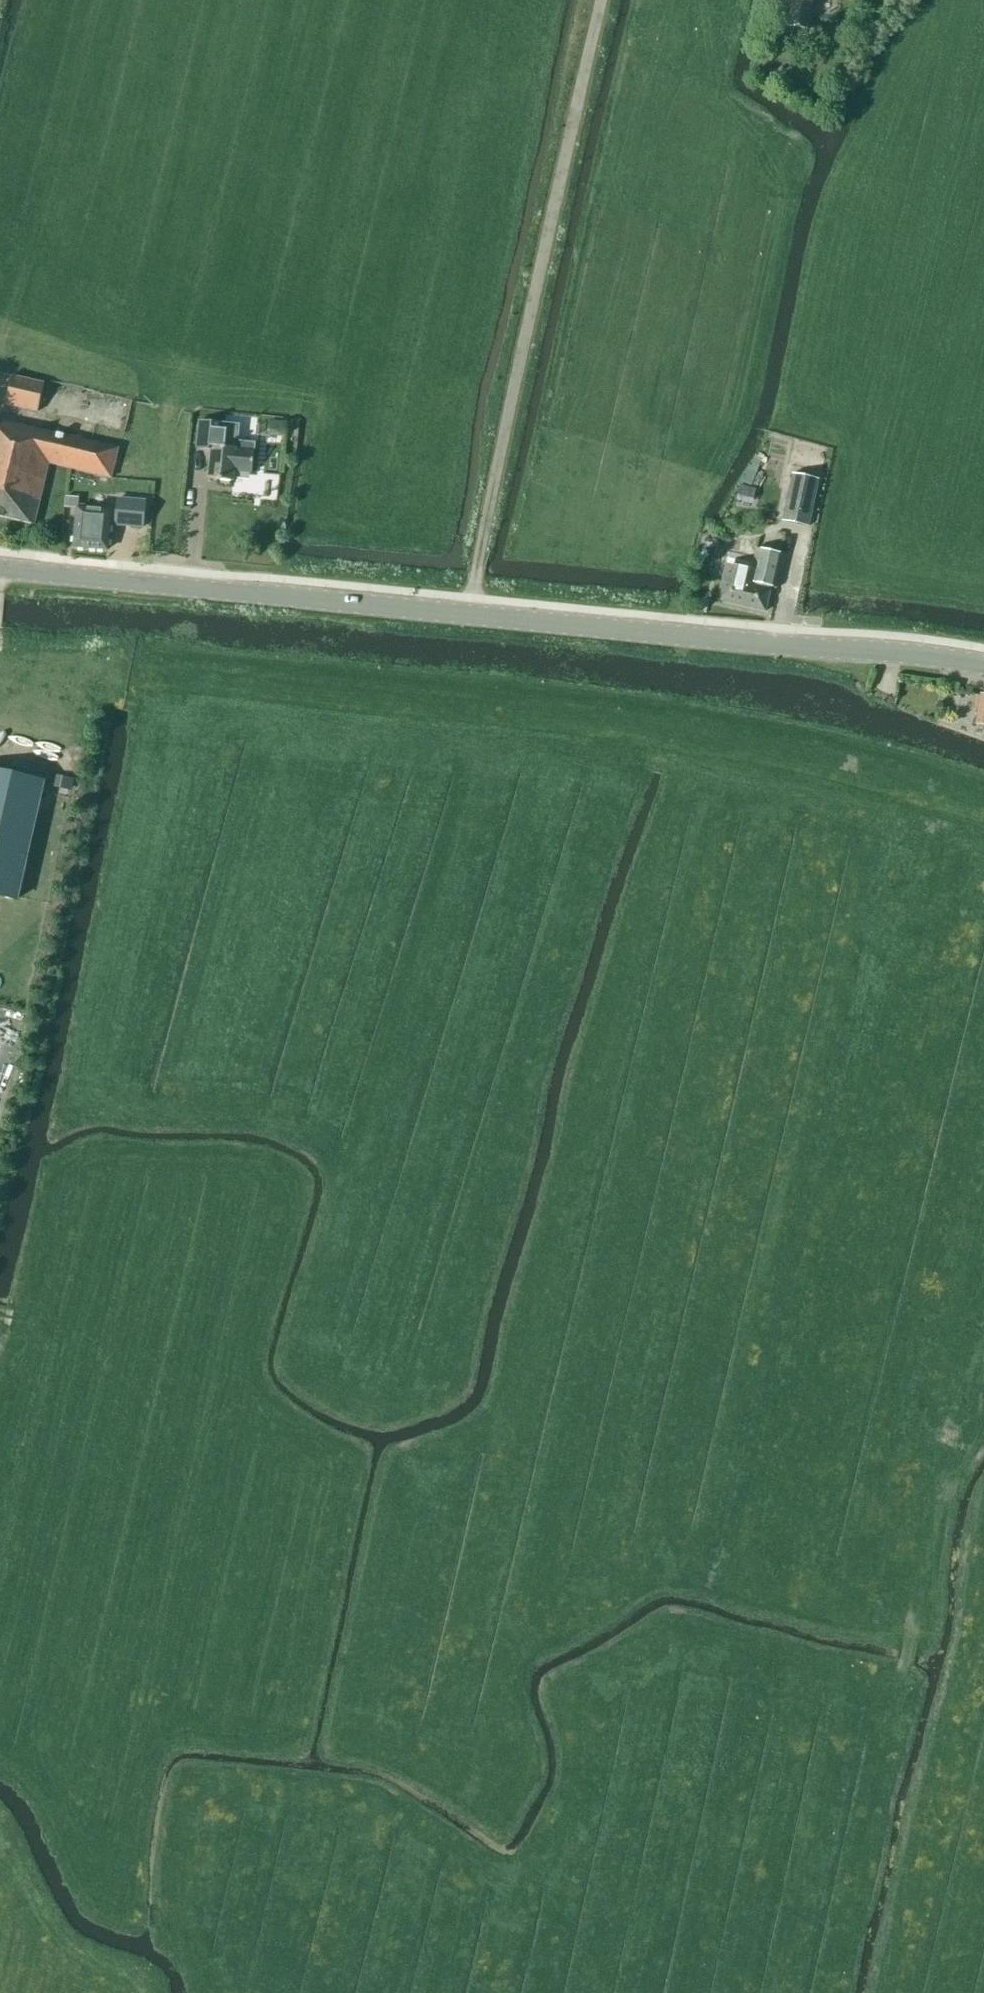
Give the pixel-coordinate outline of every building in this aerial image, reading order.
[(787,27),(807,30),(812,0),(791,0),(787,27)] [(6,404),(38,411),(45,383),(13,376),(6,404)] [(110,478),(118,448),(3,421),(2,425),(0,424),(0,517),(33,525),(48,463),(110,478)] [(254,443),(236,442),(235,448),(222,447),(224,424),(199,421),(196,448),(211,449),(208,478),(233,481),(234,471),(252,473),(254,450),(254,443)] [(267,435),(285,437),(287,423),(269,421),(267,435)] [(819,479),(792,473),(781,520),(808,526),(819,479)] [(755,488),(739,485),(738,494),(737,496),(753,498),(755,488)] [(76,521),(73,547),(107,549),(109,524),(109,522),(115,522),(115,524),(143,527),(145,501),(117,499),(116,514),(110,513),(110,511),(78,508),(76,521)] [(770,587),(776,589),(784,555),(757,548),(751,570),(726,564),(723,581),(722,580),(717,600),(765,611),(770,587)] [(979,694),(975,722),(983,723),(983,695),(979,694)] [(0,773),(0,896),(16,900),(42,782),(0,773)]
